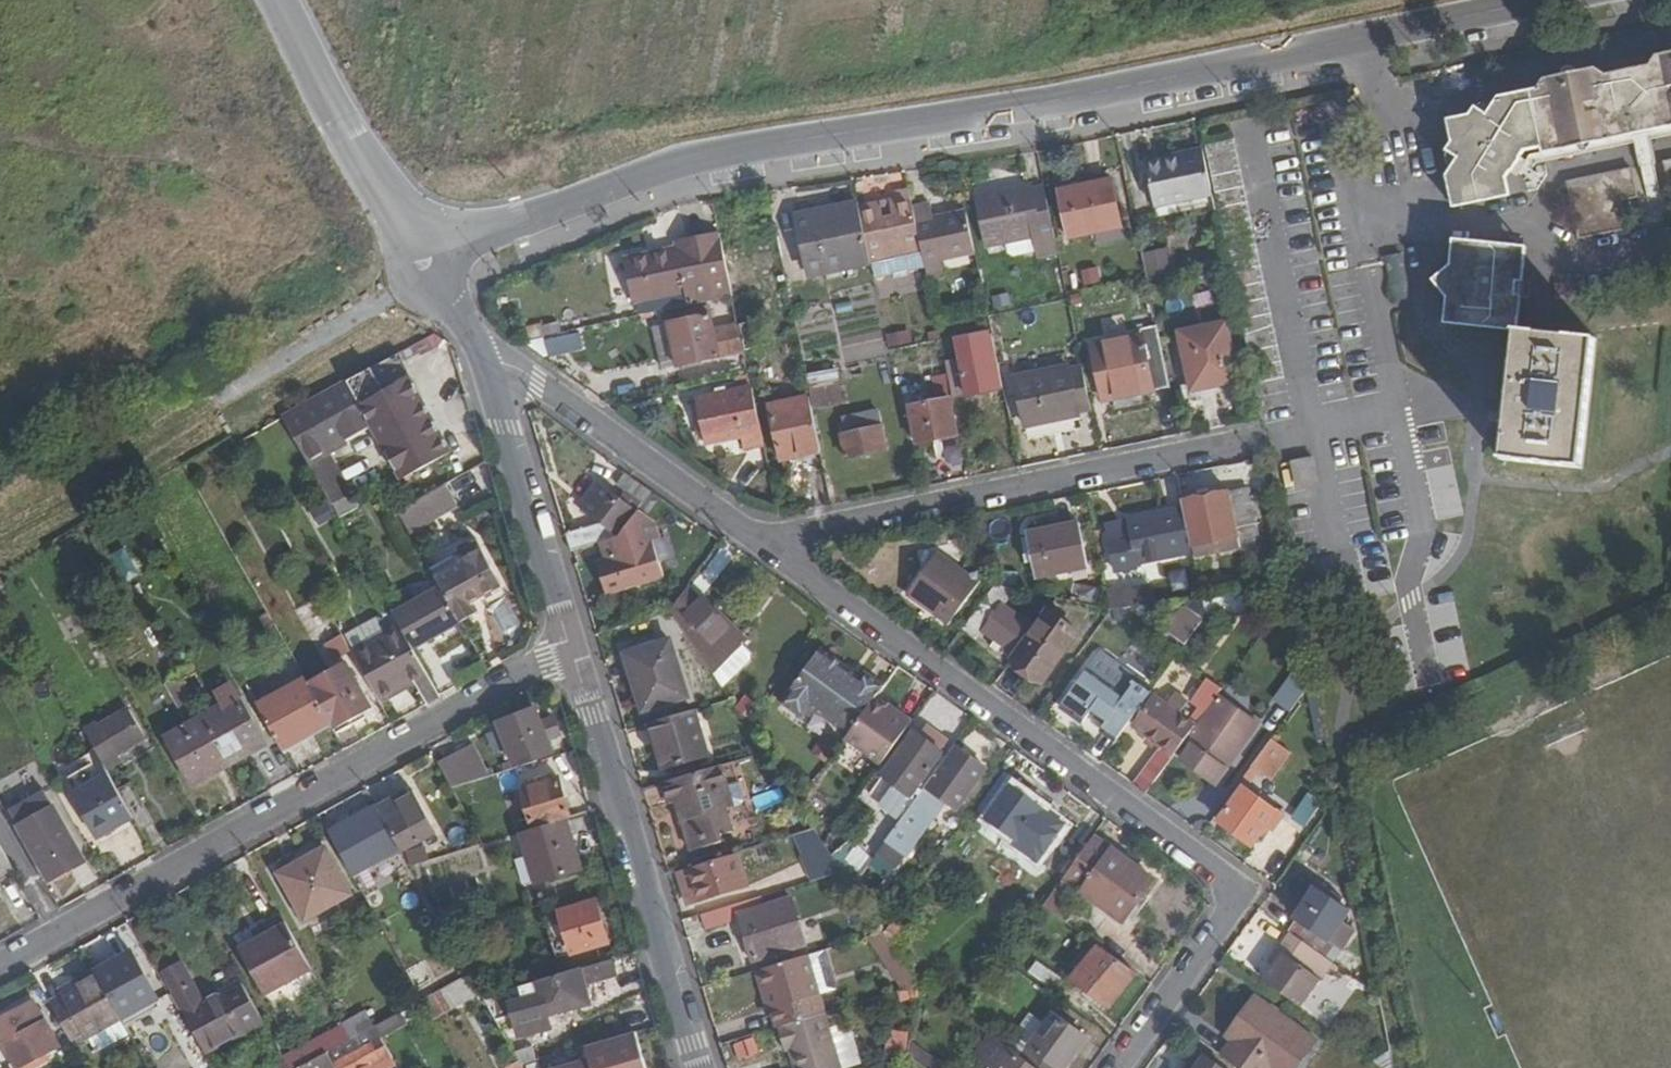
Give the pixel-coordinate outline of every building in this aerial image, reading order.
[(1496,207),(1514,202),(1511,187),(1513,182),(1518,183),(1526,170),(1523,165),(1528,161),(1546,159),(1547,166),(1670,141),(1670,63),(1661,65),(1652,77),(1607,85),(1597,78),(1549,86),(1542,98),(1501,106),(1490,121),(1475,111),(1467,123),(1455,126),(1456,142),(1450,151),(1465,162),(1453,178),(1460,214),(1496,207)] [(1215,196),(1206,154),(1141,168),(1150,210),(1215,196)] [(1634,166),(1564,180),(1573,224),(1643,210),(1634,166)] [(1124,229),(1114,180),(1062,191),(1073,240),(1124,229)] [(1061,248),(1048,188),(1034,191),(1033,188),(981,198),(989,241),(1041,231),(1046,251),(1061,248)] [(913,200),(911,193),(889,197),(891,203),(863,209),(875,265),(875,267),(925,257),(913,200)] [(976,248),(968,210),(936,216),(932,196),(913,200),(925,257),(925,259),(976,248)] [(863,209),(862,204),(797,217),(806,259),(814,258),(818,276),(875,265),(863,209)] [(737,297),(725,240),(630,260),(639,305),(709,289),(712,302),(737,297)] [(1013,256),(1036,255),(1036,243),(1012,244),(1013,256)] [(1449,330),(1523,338),(1531,258),(1458,249),(1455,274),(1440,288),(1453,304),(1449,330)] [(1148,272),(1166,270),(1164,251),(1146,253),(1148,272)] [(814,258),(806,259),(810,277),(818,276),(814,258)] [(681,366),(746,353),(740,328),(716,333),(712,312),(688,316),(687,313),(670,317),(681,366)] [(1237,377),(1226,320),(1177,329),(1188,387),(1237,377)] [(1173,389),(1159,326),(1143,329),(1145,336),(1096,346),(1106,402),(1173,389)] [(581,331),(548,342),(553,359),(587,349),(581,331)] [(1598,346),(1523,338),(1509,469),(1584,478),(1598,346)] [(970,400),(1006,393),(995,339),(959,346),(964,368),(970,400)] [(398,356),(285,420),(310,463),(369,430),(399,483),(453,453),(398,356)] [(1026,427),(1095,413),(1085,366),(1017,379),(1026,427)] [(951,380),(956,403),(970,400),(964,368),(949,371),(951,380)] [(842,371),(812,377),(820,409),(849,403),(842,371)] [(931,384),(935,406),(956,403),(951,380),(931,384)] [(769,446),(757,389),(699,401),(708,447),(745,440),(748,451),(769,446)] [(826,450),(815,398),(775,406),(785,458),(826,450)] [(919,446),(963,438),(956,403),(935,406),(912,411),(919,446)] [(850,459),(890,452),(883,412),(847,418),(850,436),(846,438),(850,459)] [(329,453),(310,463),(334,505),(353,494),(329,453)] [(605,523),(568,534),(573,551),(603,542),(623,536),(642,510),(654,492),(627,472),(619,482),(628,490),(622,501),(599,483),(582,507),(605,523)] [(460,505),(450,484),(399,511),(411,531),(460,505)] [(1234,494),(1188,503),(1189,508),(1198,547),(1243,538),(1234,494)] [(331,502),(313,510),(321,527),(339,518),(331,502)] [(1142,571),(1200,559),(1198,547),(1189,508),(1132,520),(1135,537),(1113,541),(1119,572),(1141,568),(1142,571)] [(623,536),(603,542),(608,560),(601,563),(610,594),(669,576),(659,539),(664,538),(659,522),(642,510),(623,536)] [(1109,525),(1113,541),(1135,537),(1132,520),(1109,525)] [(1081,524),(1031,534),(1040,577),(1090,567),(1081,524)] [(461,554),(432,569),(438,580),(467,563),(465,559),(484,549),(477,538),(458,549),(461,554)] [(443,589),(463,625),(477,618),(470,606),(504,586),(484,549),(465,559),(467,563),(438,580),(443,589)] [(941,612),(938,617),(951,626),(983,583),(942,554),(914,592),(941,612)] [(714,610),(691,587),(674,611),(725,689),(752,660),(752,652),(743,643),(745,641),(714,610)] [(1006,607),(1017,591),(998,587),(966,631),(981,642),(987,633),(1020,656),(1016,663),(1047,685),(1078,642),(1047,620),(1038,630),(1006,607)] [(416,651),(463,625),(443,589),(395,615),(402,626),(416,651)] [(911,597),(938,617),(941,612),(914,592),(911,597)] [(1168,633),(1184,645),(1206,614),(1190,602),(1168,633)] [(718,606),(714,610),(745,641),(749,637),(718,606)] [(90,629),(80,611),(63,620),(73,639),(82,634),(90,629)] [(351,650),(354,654),(357,653),(389,634),(382,621),(375,619),(344,637),(351,650)] [(429,705),(442,697),(416,651),(402,626),(389,634),(357,653),(383,699),(414,681),(429,705)] [(344,637),(342,634),(328,642),(337,658),(351,650),(344,637)] [(688,698),(671,640),(626,652),(643,711),(688,698)] [(875,702),(886,687),(866,672),(861,678),(858,682),(843,671),(846,667),(822,650),(782,705),(821,733),(831,722),(850,736),(875,702)] [(1095,665),(1112,678),(1122,665),(1104,653),(1095,665)] [(1289,719),(1312,687),(1306,656),(1270,706),(1289,719)] [(347,664),(309,686),(330,723),(332,728),(371,705),(347,664)] [(1154,695),(1157,691),(1143,682),(1134,693),(1112,678),(1095,665),(1064,709),(1086,724),(1098,708),(1115,721),(1109,731),(1122,740),(1134,723),(1154,695)] [(858,682),(861,678),(846,667),(843,671),(858,682)] [(202,717),(181,680),(166,689),(186,726),(202,717)] [(1218,700),(1225,691),(1210,680),(1194,700),(1210,712),(1218,700)] [(309,686),(306,681),(259,707),(283,749),(330,723),(309,686)] [(1171,708),(1154,695),(1134,723),(1166,746),(1137,788),(1149,797),(1192,736),(1198,727),(1182,715),(1191,703),(1180,695),(1171,708)] [(238,700),(204,719),(230,767),(264,747),(238,700)] [(1254,726),(1218,700),(1210,712),(1198,727),(1192,736),(1199,742),(1186,761),(1214,782),(1254,726)] [(890,712),(875,702),(850,736),(848,739),(883,764),(914,722),(901,712),(897,717),(890,712)] [(518,765),(554,751),(548,737),(559,732),(553,717),(542,721),(534,705),(500,718),(518,765)] [(894,707),(890,712),(897,717),(901,712),(894,707)] [(101,723),(85,731),(101,758),(107,769),(122,760),(118,754),(146,738),(129,710),(102,726),(101,723)] [(706,755),(693,711),(651,723),(665,767),(706,755)] [(230,767),(204,719),(168,739),(195,787),(230,767)] [(922,737),(943,751),(947,744),(928,730),(922,737)] [(945,753),(943,751),(922,737),(917,733),(872,795),(901,815),(945,753)] [(1296,752),(1276,737),(1243,784),(1250,789),(1261,774),(1274,782),(1296,752)] [(473,745),(440,761),(455,786),(490,776),(473,745)] [(932,788),(928,785),(888,842),(903,852),(935,805),(929,801),(936,791),(959,807),(986,769),(960,749),(932,788)] [(107,769),(101,758),(65,779),(100,839),(135,818),(120,792),(107,769)] [(736,805),(723,766),(666,784),(672,805),(676,804),(683,801),(689,821),(682,823),(691,851),(721,843),(712,814),(736,805)] [(570,817),(574,815),(563,777),(526,789),(537,827),(570,817)] [(120,792),(135,818),(143,832),(155,825),(133,785),(120,792)] [(1020,850),(1048,812),(1012,786),(990,817),(1020,838),(1015,847),(1020,850)] [(411,787),(377,806),(401,848),(403,851),(437,832),(411,787)] [(1222,822),(1255,846),(1268,829),(1275,832),(1287,815),(1281,811),(1278,814),(1246,790),(1222,822)] [(87,860),(48,797),(14,817),(51,881),(87,860)] [(1311,829),(1323,806),(1308,798),(1296,821),(1311,829)] [(676,804),(682,823),(689,821),(683,801),(676,804)] [(377,806),(375,802),(327,829),(353,875),(401,848),(377,806)] [(875,810),(858,841),(878,851),(894,821),(875,810)] [(1065,825),(1048,812),(1020,850),(1038,862),(1065,825)] [(585,868),(570,817),(537,827),(527,830),(543,880),(585,868)] [(818,881),(845,874),(816,829),(796,835),(818,881)] [(1156,880),(1097,836),(1067,877),(1126,921),(1156,880)] [(14,873),(0,848),(0,882),(14,873)] [(353,896),(327,850),(282,875),(308,921),(353,896)] [(746,886),(737,856),(681,872),(689,902),(746,886)] [(1291,928),(1336,960),(1343,949),(1332,940),(1353,910),(1346,905),(1349,899),(1337,891),(1333,896),(1322,887),(1291,928)] [(765,897),(702,916),(707,932),(744,921),(756,960),(807,944),(794,900),(768,906),(765,897)] [(577,953),(604,944),(599,924),(605,923),(599,902),(564,911),(577,953)] [(285,918),(281,910),(252,927),(256,935),(285,918)] [(285,918),(256,935),(239,945),(265,991),(311,965),(285,918)] [(599,924),(604,944),(610,943),(605,923),(599,924)] [(906,960),(887,930),(870,935),(892,969),(906,960)] [(1315,974),(1328,957),(1289,930),(1277,947),(1283,951),(1262,979),(1301,1007),(1321,978),(1315,974)] [(1115,1011),(1140,973),(1103,946),(1077,983),(1115,1011)] [(131,951),(96,971),(122,1017),(123,1018),(158,1000),(131,951)] [(826,1014),(809,954),(762,969),(779,1028),(826,1014)] [(613,976),(607,959),(557,974),(560,983),(550,986),(546,977),(484,995),(509,1040),(556,1026),(554,1014),(585,1006),(581,986),(613,976)] [(406,971),(416,988),(435,978),(424,961),(406,971)] [(1040,962),(1033,974),(1057,988),(1064,976),(1040,962)] [(473,974),(467,965),(418,992),(423,1001),(473,974)] [(60,995),(50,1001),(74,1044),(86,1037),(122,1017),(96,971),(72,984),(68,979),(55,987),(60,995)] [(483,993),(473,974),(423,1001),(434,1020),(483,993)] [(267,1025),(244,984),(211,1003),(199,982),(179,993),(214,1053),(267,1025)] [(1238,1067),(1273,1067),(1274,1067),(1275,1067),(1296,1067),(1317,1039),(1256,994),(1227,1034),(1234,1040),(1222,1056),(1238,1067)] [(32,999),(0,1017),(0,1040),(15,1067),(16,1067),(58,1045),(32,999)] [(377,1027),(383,1037),(408,1022),(403,1013),(377,1027)] [(1019,1038),(1032,1047),(1050,1022),(1036,1013),(1019,1038)] [(826,1014),(779,1028),(784,1044),(788,1043),(795,1067),(842,1067),(826,1014)] [(1038,1067),(1067,1067),(1089,1038),(1056,1014),(1050,1022),(1032,1047),(1025,1058),(1038,1067)] [(94,1052),(130,1032),(123,1018),(122,1017),(86,1037),(94,1052)] [(329,1053),(353,1040),(346,1027),(316,1044),(318,1047),(288,1063),(291,1067),(303,1067),(329,1053)] [(392,1054),(383,1037),(377,1027),(353,1040),(329,1053),(337,1067),(374,1067),(373,1066),(392,1054)] [(637,1030),(586,1046),(591,1060),(563,1067),(649,1067),(637,1030)] [(864,1065),(853,1030),(837,1036),(847,1067),(856,1067),(864,1065)] [(1025,1058),(994,1036),(978,1059),(991,1067),(1038,1067),(1025,1058)] [(727,1045),(731,1066),(763,1059),(758,1038),(727,1045)] [(909,1055),(927,1067),(941,1067),(943,1066),(915,1046),(909,1055)] [(329,1053),(303,1067),(337,1067),(329,1053)] [(1203,1056),(1194,1067),(1221,1067),(1203,1056)] [(520,1060),(505,1067),(525,1067),(520,1060)]
